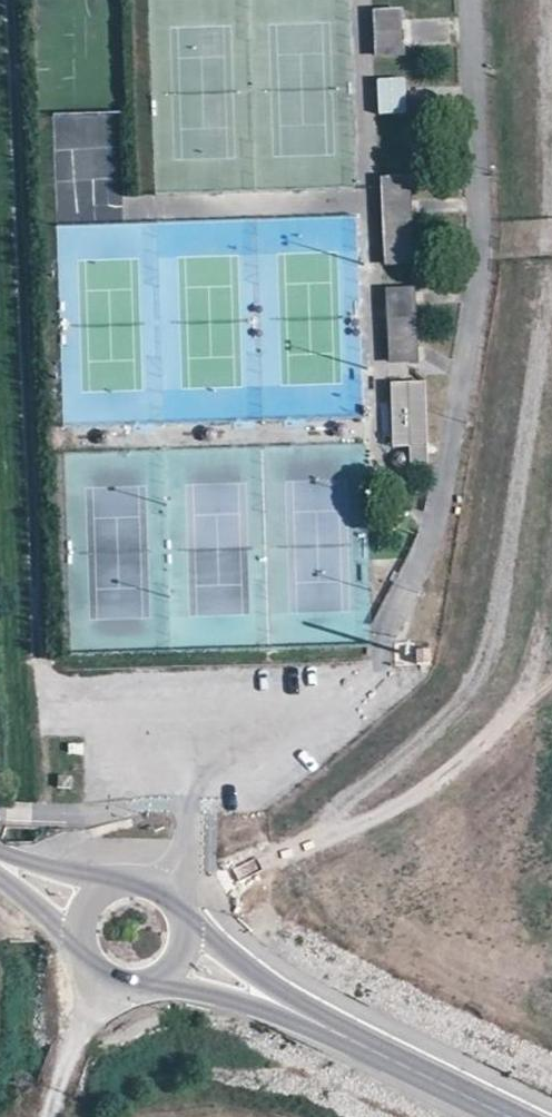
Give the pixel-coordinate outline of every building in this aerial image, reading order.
[(405,53),(403,11),(372,12),(374,54),(405,53)] [(407,113),(406,78),(375,80),(377,114),(407,113)] [(414,262),(410,178),(380,179),(383,264),(414,262)] [(418,360),(415,290),(384,292),(387,362),(418,360)] [(422,444),(420,402),(389,403),(391,446),(400,445),(400,459),(414,458),(413,445),(422,444)] [(71,788),(72,776),(57,776),(57,787),(71,788)]
